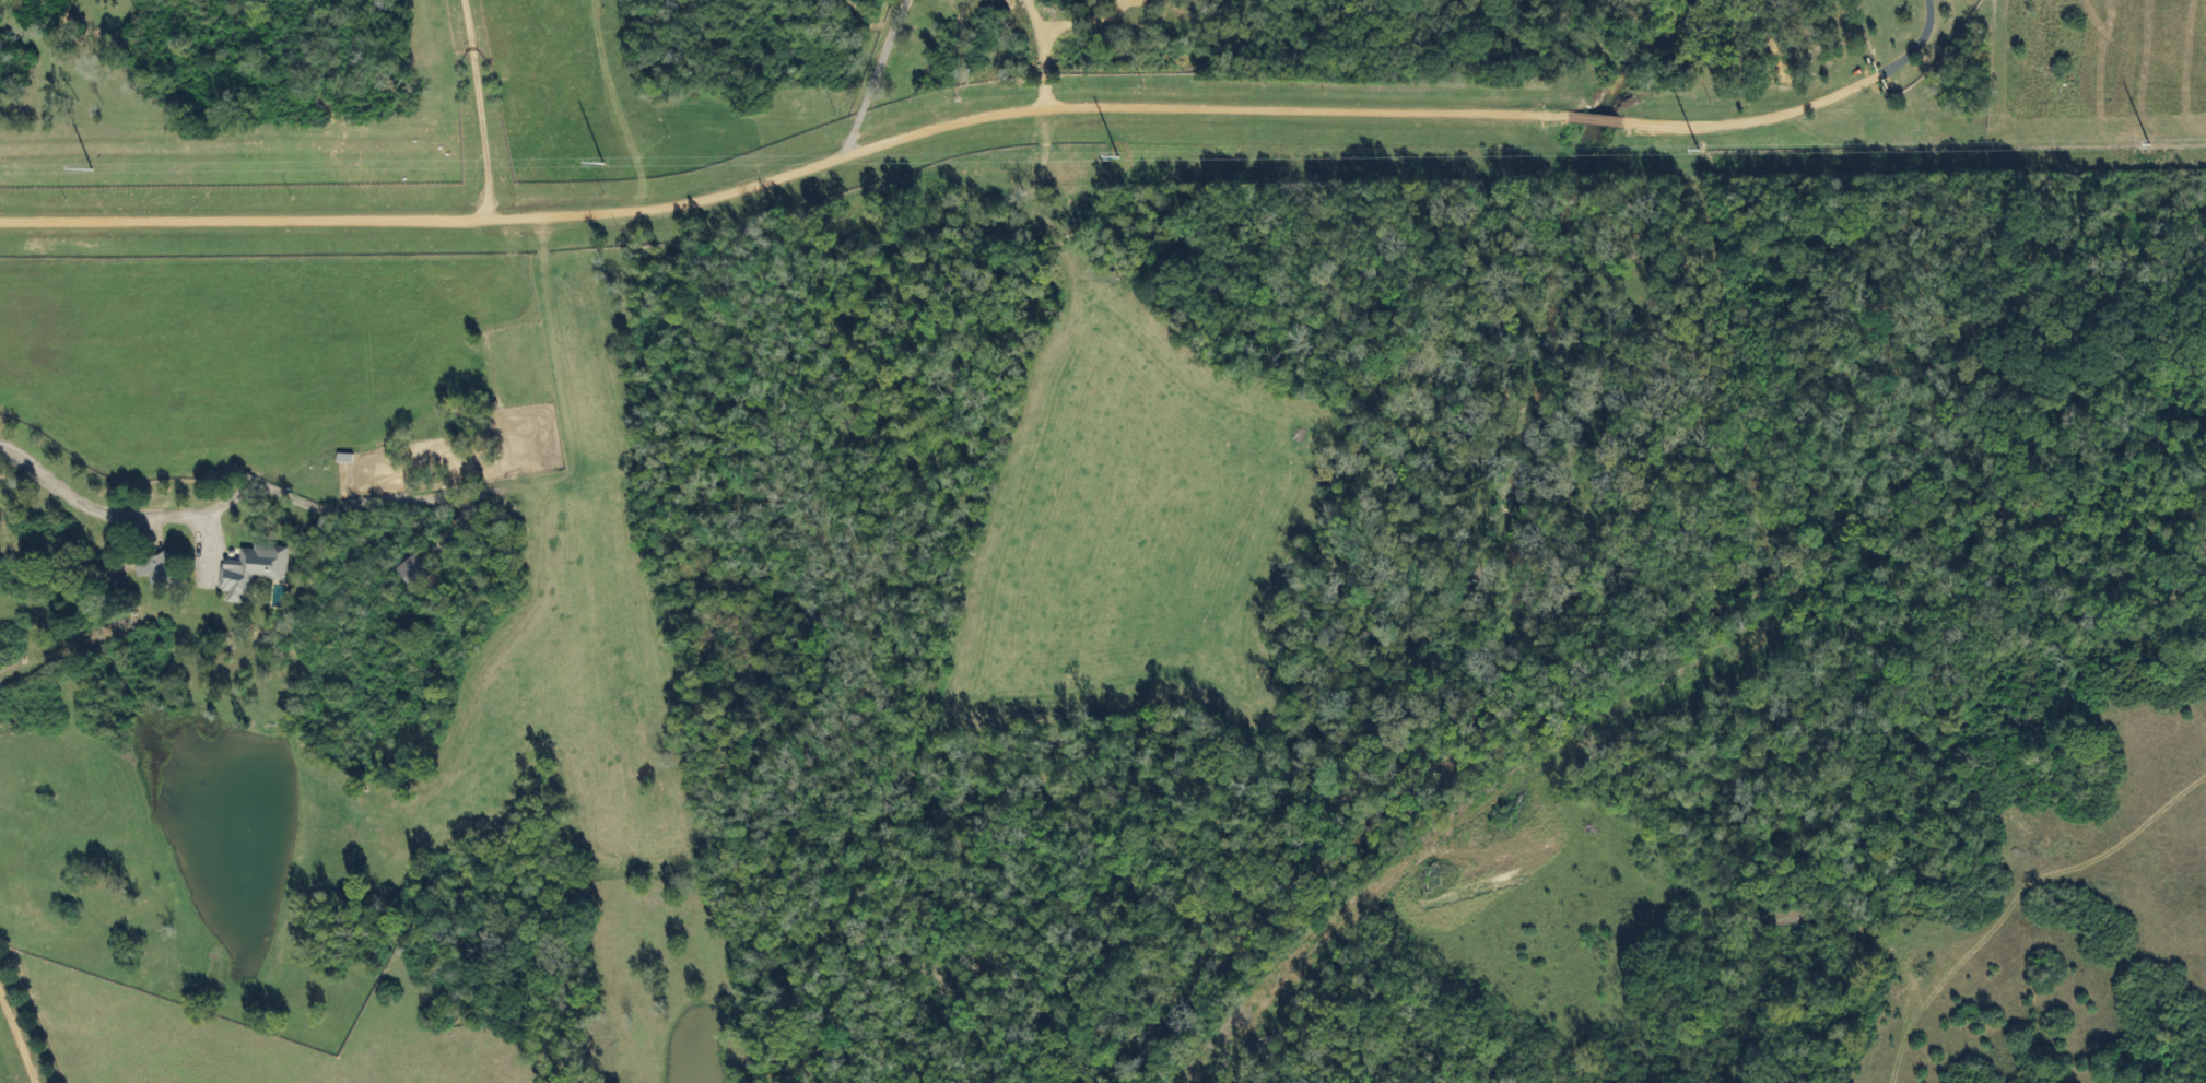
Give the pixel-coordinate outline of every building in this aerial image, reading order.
[(288,549),(241,547),(240,562),(223,561),(222,592),(228,592),(228,604),(246,605),(248,581),(286,584),(288,549)] [(135,566),(138,579),(158,575),(156,562),(135,566)]
